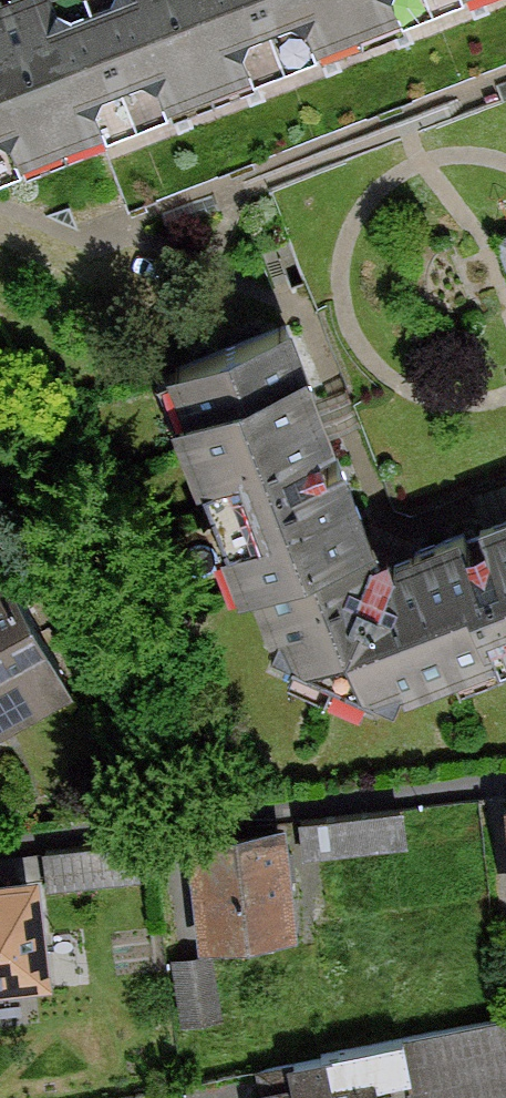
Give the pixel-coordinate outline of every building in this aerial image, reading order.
[(187,86),(153,0),(0,0),(0,158),(187,86)] [(187,86),(388,7),(385,0),(153,0),(187,86)] [(205,473),(228,537),(355,489),(291,317),(165,364),(182,409),(172,413),(196,476),(205,473)] [(402,688),(474,661),(428,539),(374,559),(364,534),(371,531),(355,489),(228,537),(220,540),(237,584),(248,580),(272,644),(365,690),(399,678),(402,688)] [(428,539),(474,661),(505,649),(505,510),(428,539)] [(66,691),(0,576),(0,729),(66,691)] [(400,811),(300,817),(302,853),(403,847),(400,811)] [(281,824),(184,835),(197,946),(294,934),(281,824)] [(133,843),(44,851),(47,887),(136,878),(133,843)] [(0,874),(0,982),(47,977),(36,870),(0,874)] [(188,956),(170,959),(180,1024),(220,1017),(210,952),(188,956)] [(364,1046),(375,1097),(478,1097),(505,1092),(505,1031),(503,1016),(364,1046)] [(257,1069),(261,1087),(250,1090),(252,1097),(375,1097),(364,1046),(257,1069)]
